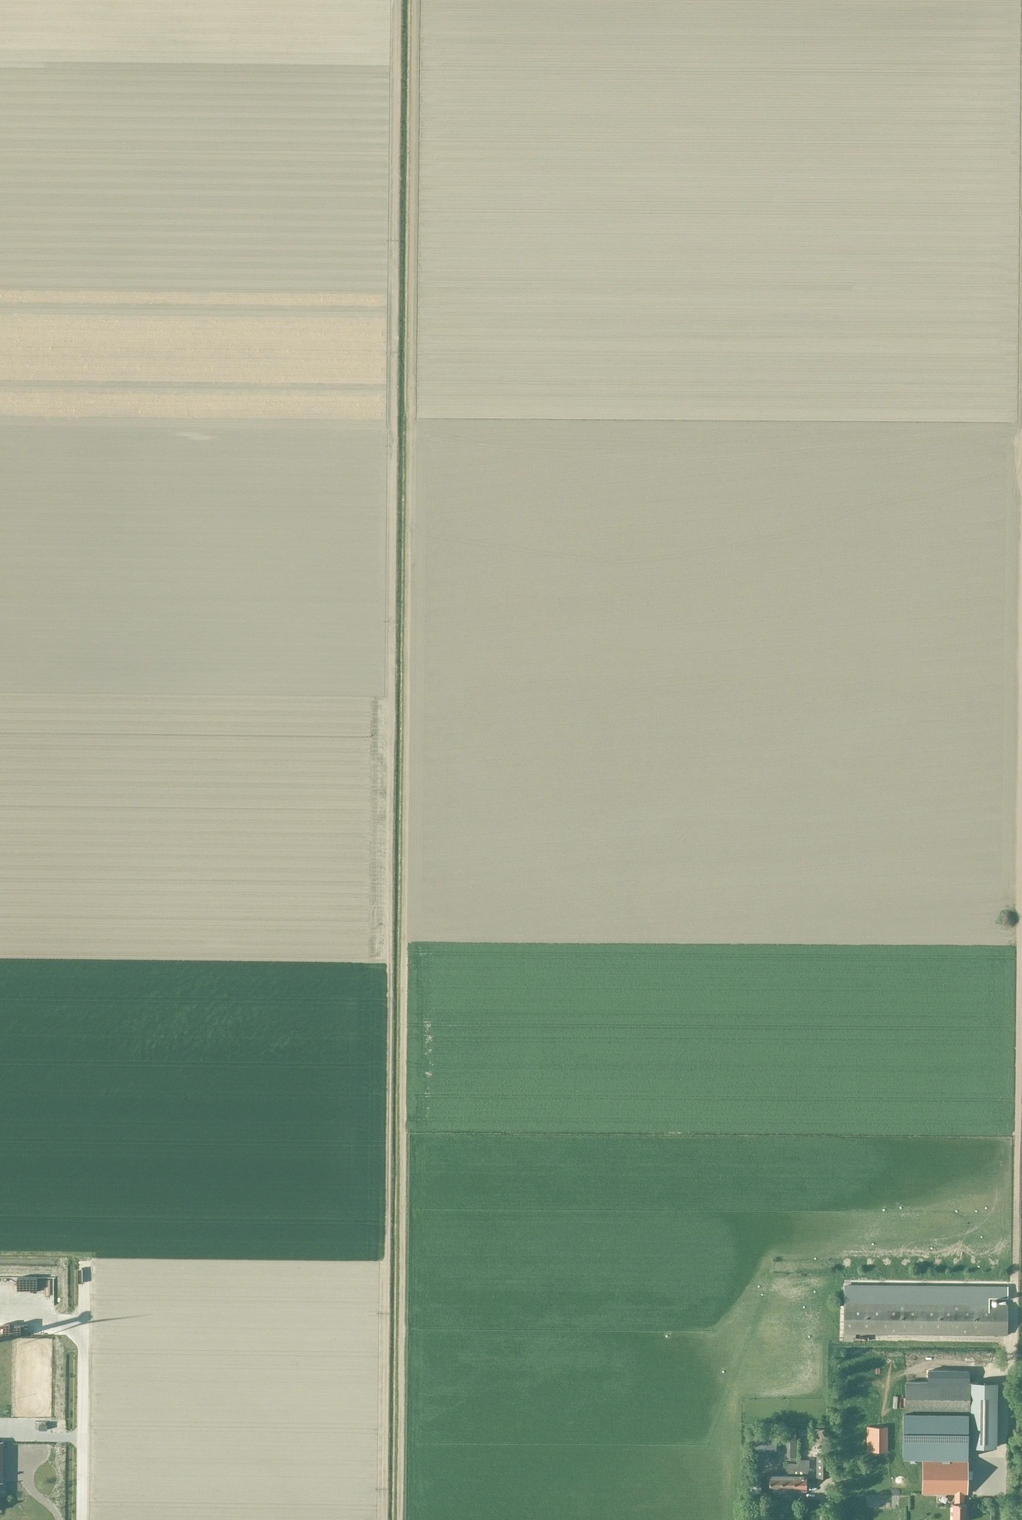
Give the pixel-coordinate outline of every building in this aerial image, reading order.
[(841,1288),(841,1335),(1005,1335),(1005,1304),(986,1304),(986,1298),(1005,1298),(1005,1288),(841,1288)] [(970,1382),(905,1382),(905,1413),(967,1414),(969,1414),(970,1382)] [(995,1446),(995,1382),(970,1382),(969,1414),(967,1414),(967,1415),(967,1446),(995,1446)] [(967,1446),(967,1415),(967,1414),(905,1413),(905,1414),(901,1414),(901,1457),(922,1457),(922,1458),(966,1458),(966,1446),(967,1446)] [(886,1452),(887,1427),(867,1427),(866,1452),(886,1452)] [(756,1434),(755,1452),(768,1452),(768,1434),(756,1434)] [(787,1457),(795,1457),(796,1457),(796,1438),(787,1438),(787,1457)] [(764,1465),(774,1464),(774,1455),(764,1455),(764,1465)] [(816,1455),(816,1477),(828,1477),(828,1455),(816,1455)] [(966,1458),(922,1458),(922,1493),(954,1493),(954,1503),(952,1503),(952,1519),(965,1519),(965,1504),(963,1503),(963,1494),(966,1494),(966,1458)] [(806,1490),(806,1475),(807,1475),(809,1469),(809,1460),(799,1459),(799,1460),(798,1463),(794,1463),(793,1490),(806,1490)] [(793,1490),(794,1463),(787,1463),(787,1475),(781,1475),(781,1490),(793,1490)] [(781,1490),(781,1475),(769,1475),(769,1490),(781,1490)]
